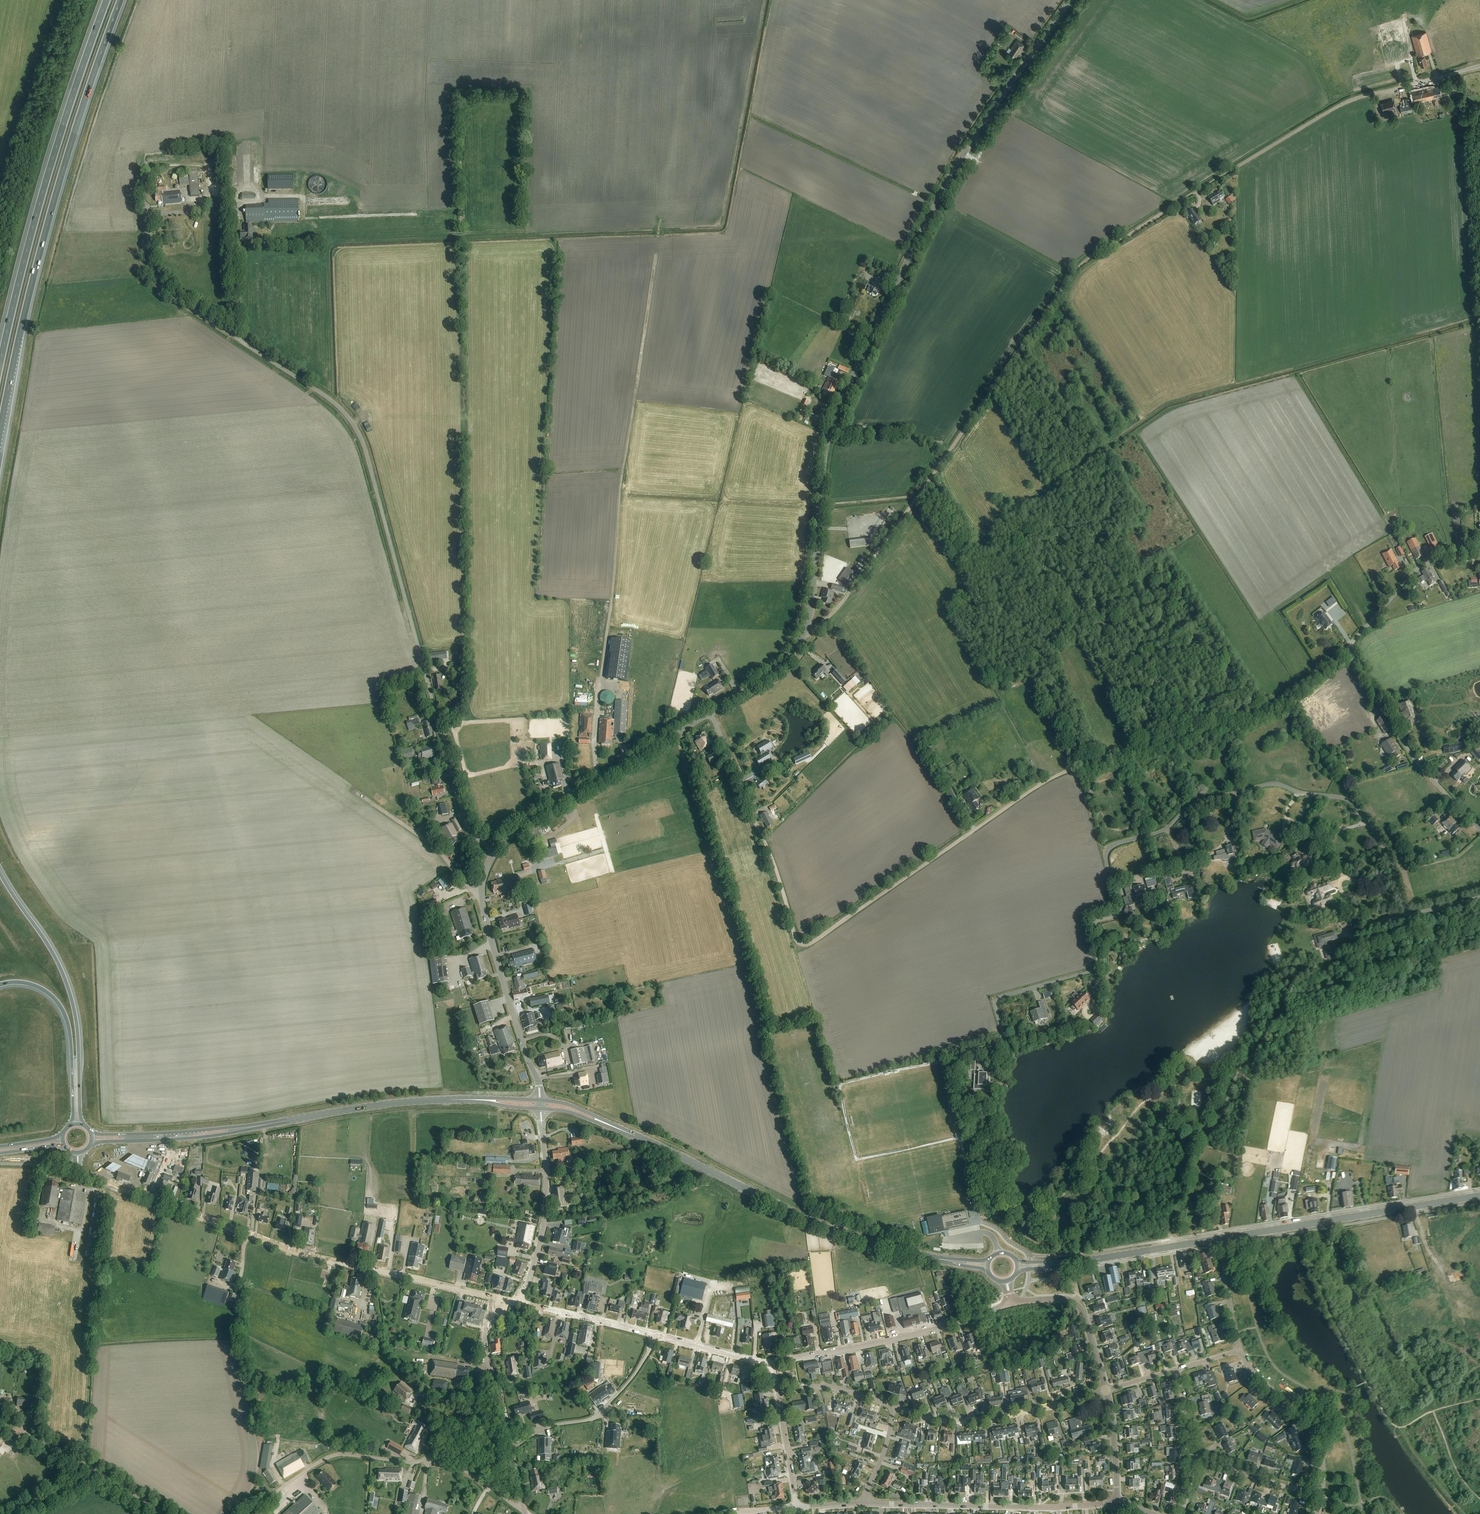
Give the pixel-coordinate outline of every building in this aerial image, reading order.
[(1387,63),(1410,57),(1402,26),(1379,32),(1387,63)] [(1023,35),(1014,29),(1011,33),(1021,39),(1023,35)] [(1423,54),(1428,52),(1432,51),(1427,32),(1412,36),(1418,55),(1419,55),(1422,66),(1428,65),(1426,57),(1424,57),(1423,54)] [(1007,52),(1009,53),(1009,54),(1015,58),(1019,53),(1021,51),(1022,51),(1026,45),(1017,39),(1011,49),(1009,48),(1007,52)] [(1415,103),(1433,99),(1434,103),(1437,103),(1436,98),(1437,98),(1437,96),(1442,95),(1440,85),(1435,87),(1432,86),(1412,91),(1415,103)] [(1406,104),(1400,105),(1402,114),(1413,112),(1411,104),(1409,104),(1408,98),(1405,99),(1406,104)] [(1393,99),(1379,102),(1381,113),(1395,110),(1393,99)] [(192,196),(201,195),(199,171),(180,172),(181,186),(191,185),(192,196)] [(268,175),(268,190),(293,190),(293,175),(268,175)] [(315,183),(314,191),(324,192),(326,180),(321,179),(320,184),(315,183)] [(1219,201),(1225,197),(1221,191),(1209,199),(1214,206),(1220,202),(1219,201)] [(155,194),(156,202),(162,201),(162,205),(181,203),(180,192),(155,194)] [(1232,196),(1226,199),(1229,205),(1235,201),(1232,196)] [(250,224),(265,224),(298,223),(298,199),(269,199),(269,205),(264,205),(246,206),(247,227),(245,227),(245,232),(241,233),(241,239),(245,239),(245,240),(253,240),(253,227),(250,227),(250,224)] [(1194,226),(1201,222),(1199,217),(1193,209),(1192,210),(1187,214),(1192,222),(1194,226)] [(880,269),(874,267),(871,273),(877,275),(880,269)] [(867,292),(869,293),(869,294),(875,297),(876,298),(880,289),(883,283),(874,279),(871,286),(870,286),(867,292)] [(851,318),(845,316),(843,321),(848,324),(851,318)] [(844,372),(845,373),(848,374),(850,369),(847,368),(839,365),(838,369),(844,372)] [(823,389),(824,389),(825,389),(822,395),(823,396),(828,398),(831,393),(835,395),(840,383),(829,378),(828,377),(826,381),(827,381),(826,383),(823,389)] [(1397,524),(1394,525),(1399,535),(1403,532),(1401,530),(1402,529),(1398,524),(1397,524)] [(876,538),(852,540),(852,547),(876,545),(876,538)] [(1422,554),(1423,554),(1416,538),(1408,542),(1416,560),(1423,557),(1422,554)] [(1401,556),(1405,554),(1401,546),(1396,548),(1401,556)] [(1391,550),(1382,555),(1389,567),(1393,565),(1394,567),(1393,567),(1395,571),(1401,568),(1399,564),(1398,565),(1397,563),(1398,563),(1397,560),(1396,561),(1395,559),(1396,559),(1391,550)] [(849,567),(855,571),(857,568),(851,563),(849,567)] [(846,569),(838,580),(845,584),(853,574),(846,569)] [(1423,572),(1424,575),(1418,579),(1421,584),(1426,580),(1430,586),(1436,582),(1431,574),(1430,572),(1428,569),(1423,572)] [(1439,583),(1444,593),(1445,593),(1447,597),(1450,595),(1449,593),(1448,593),(1447,591),(1448,591),(1442,581),(1439,583)] [(845,593),(847,588),(832,584),(831,589),(845,593)] [(825,599),(823,603),(831,605),(833,599),(835,592),(824,588),(821,598),(825,599)] [(1333,598),(1326,603),(1330,607),(1337,602),(1333,598)] [(1331,621),(1324,612),(1316,619),(1325,631),(1333,625),(1330,622),(1331,621)] [(633,642),(612,638),(606,678),(626,681),(633,642)] [(446,651),(429,654),(430,662),(447,659),(446,651)] [(712,665),(705,669),(712,680),(718,675),(712,665)] [(817,680),(826,672),(820,665),(815,670),(815,671),(812,674),(817,680)] [(1233,668),(1226,671),(1230,679),(1237,676),(1233,668)] [(842,685),(847,681),(837,670),(833,674),(842,685)] [(437,691),(443,690),(442,680),(441,680),(440,674),(432,675),(433,682),(435,682),(435,687),(436,687),(437,691)] [(715,694),(723,689),(717,681),(704,689),(709,696),(715,693),(715,694)] [(851,682),(844,687),(849,692),(855,687),(851,682)] [(614,697),(613,694),(610,691),(606,691),(603,692),(600,695),(600,699),(601,702),(604,705),(608,705),(611,704),(614,701),(614,697)] [(615,701),(615,707),(614,721),(600,720),(599,744),(601,744),(601,746),(610,747),(610,741),(611,741),(612,737),(613,737),(613,735),(626,736),(628,701),(615,701)] [(1399,705),(1406,723),(1415,719),(1412,710),(1412,708),(1412,706),(1410,706),(1408,701),(1399,705)] [(580,713),(579,737),(590,738),(592,714),(580,713)] [(407,728),(419,724),(417,715),(414,715),(414,716),(413,716),(410,717),(409,718),(409,721),(406,721),(407,728)] [(1385,733),(1391,730),(1383,717),(1377,720),(1385,733)] [(433,738),(435,738),(434,734),(433,734),(430,723),(424,724),(426,736),(428,736),(428,738),(432,737),(433,738)] [(711,745),(709,741),(705,733),(696,738),(697,741),(695,743),(700,751),(711,745)] [(1394,759),(1402,755),(1392,738),(1381,744),(1389,756),(1392,754),(1394,759)] [(540,742),(541,760),(543,760),(543,761),(551,760),(551,744),(549,744),(549,741),(540,742)] [(757,748),(762,757),(756,761),(759,767),(771,760),(766,752),(772,749),(768,742),(757,748)] [(1453,747),(1445,747),(1445,754),(1454,753),(1461,751),(1459,745),(1453,747)] [(417,751),(416,747),(398,753),(401,762),(402,764),(407,763),(406,759),(413,757),(412,753),(417,751)] [(419,759),(421,758),(422,761),(437,757),(437,755),(435,749),(431,750),(430,747),(419,750),(419,751),(420,752),(417,752),(419,759)] [(1471,754),(1478,761),(1479,759),(1479,752),(1479,751),(1479,747),(1477,748),(1471,754)] [(710,764),(720,760),(716,752),(706,756),(710,764)] [(1463,760),(1459,764),(1458,764),(1453,769),(1456,772),(1451,776),(1457,782),(1461,778),(1462,780),(1461,781),(1464,783),(1467,780),(1465,777),(1464,778),(1463,776),(1465,775),(1471,769),(1463,760)] [(543,785),(545,785),(548,784),(549,786),(550,785),(551,787),(552,787),(553,789),(561,787),(560,782),(564,781),(560,764),(546,768),(549,781),(548,781),(547,781),(542,782),(543,785)] [(757,784),(760,789),(767,783),(764,779),(757,784)] [(443,786),(440,787),(440,785),(436,786),(436,788),(432,789),(433,796),(436,795),(436,794),(445,792),(443,786)] [(978,808),(980,807),(976,802),(980,799),(973,789),(963,796),(974,812),(979,809),(978,808)] [(960,805),(956,797),(952,799),(957,807),(960,805)] [(438,805),(441,816),(448,814),(446,804),(438,805)] [(774,817),(779,814),(775,805),(769,808),(774,817)] [(767,827),(773,824),(767,812),(760,815),(763,822),(764,822),(767,827)] [(1457,827),(1460,824),(1450,814),(1441,823),(1451,833),(1453,834),(1459,829),(1457,827)] [(1434,816),(1429,821),(1433,826),(1438,821),(1434,816)] [(451,820),(458,832),(462,830),(455,818),(451,820)] [(430,841),(441,835),(435,823),(424,829),(430,841)] [(1305,823),(1296,823),(1296,831),(1306,830),(1305,823)] [(455,845),(460,843),(458,839),(459,838),(452,824),(440,830),(447,843),(450,842),(452,847),(453,847),(455,846),(455,845)] [(1277,848),(1282,841),(1275,836),(1277,833),(1272,830),(1270,833),(1266,830),(1254,833),(1255,841),(1264,839),(1266,840),(1262,845),(1267,848),(1270,843),(1277,848)] [(1232,861),(1233,860),(1235,860),(1235,847),(1226,847),(1227,849),(1216,852),(1217,856),(1214,857),(1214,860),(1223,860),(1224,861),(1225,862),(1226,862),(1227,863),(1228,863),(1229,862),(1231,862),(1232,861)] [(551,848),(542,851),(538,852),(541,859),(544,858),(553,855),(551,848)] [(1301,866),(1311,866),(1311,857),(1300,858),(1300,856),(1298,857),(1297,854),(1293,857),(1295,860),(1293,861),(1298,869),(1301,866)] [(544,871),(538,872),(540,881),(546,879),(544,871)] [(448,892),(455,888),(450,881),(452,880),(449,875),(440,881),(448,892)] [(497,895),(521,889),(518,876),(497,881),(498,882),(492,883),(494,894),(497,893),(497,895)] [(1147,878),(1150,888),(1160,885),(1158,876),(1147,878)] [(1190,889),(1189,886),(1174,889),(1171,876),(1165,878),(1169,894),(1172,893),(1173,899),(1178,898),(1177,895),(1187,892),(1189,900),(1196,900),(1193,888),(1190,889)] [(432,885),(435,890),(440,886),(436,881),(432,885)] [(1323,905),(1333,902),(1331,897),(1323,899),(1321,893),(1332,889),(1330,883),(1317,887),(1315,884),(1311,885),(1312,889),(1308,890),(1310,896),(1314,895),(1316,901),(1313,902),(1315,908),(1319,907),(1320,910),(1325,908),(1323,905)] [(1140,897),(1147,895),(1145,886),(1135,888),(1134,885),(1130,886),(1131,893),(1126,895),(1129,906),(1135,905),(1134,902),(1141,900),(1140,897)] [(426,912),(438,907),(436,901),(423,906),(426,912)] [(530,907),(524,909),(526,916),(532,915),(530,907)] [(451,913),(456,931),(455,931),(452,922),(445,924),(448,933),(447,934),(448,937),(454,935),(454,934),(457,933),(458,937),(460,937),(461,940),(472,936),(470,931),(471,928),(465,909),(451,913)] [(500,925),(519,921),(517,915),(509,917),(509,919),(505,920),(505,919),(499,920),(500,925)] [(519,921),(500,925),(499,926),(500,929),(502,930),(508,928),(507,927),(510,926),(511,928),(520,926),(519,921)] [(1329,941),(1337,939),(1335,934),(1327,936),(1327,934),(1315,937),(1318,947),(1324,946),(1327,956),(1333,954),(1329,941)] [(534,949),(513,955),(514,958),(508,960),(510,968),(516,966),(516,968),(538,962),(534,949)] [(469,960),(473,972),(471,973),(470,968),(462,970),(464,978),(474,975),(475,978),(476,978),(477,981),(487,978),(486,972),(487,971),(483,956),(469,960)] [(438,984),(448,983),(446,957),(435,959),(438,984)] [(522,973),(524,980),(536,977),(539,976),(537,971),(536,971),(535,970),(532,971),(533,972),(525,974),(525,973),(522,973)] [(516,990),(524,988),(523,983),(522,983),(520,978),(514,980),(515,982),(514,983),(516,990)] [(528,995),(531,994),(530,989),(527,990),(527,991),(520,992),(519,991),(512,992),(514,1001),(518,1000),(518,999),(528,997),(528,995)] [(1052,990),(1043,993),(1045,999),(1049,997),(1049,999),(1053,997),(1053,996),(1054,995),(1052,990)] [(1088,998),(1091,996),(1087,993),(1085,995),(1083,993),(1080,997),(1079,996),(1075,999),(1076,1000),(1073,1003),(1074,1005),(1071,1007),(1075,1011),(1077,1008),(1079,1010),(1089,1000),(1088,998)] [(530,1000),(531,1008),(550,1004),(548,996),(530,1000)] [(494,1021),(488,1002),(474,1006),(480,1026),(494,1021)] [(1035,1022),(1049,1018),(1043,1002),(1039,1003),(1041,1010),(1036,1012),(1035,1011),(1031,1012),(1035,1022)] [(528,1033),(538,1030),(537,1023),(536,1023),(533,1013),(525,1015),(522,1017),(525,1029),(527,1029),(528,1033)] [(1101,1021),(1096,1015),(1092,1019),(1097,1025),(1101,1021)] [(508,1027),(494,1031),(499,1046),(500,1048),(502,1052),(503,1052),(504,1055),(515,1052),(513,1045),(514,1044),(508,1027)] [(592,1046),(570,1051),(574,1066),(595,1061),(592,1046)] [(560,1052),(538,1057),(541,1068),(547,1067),(547,1068),(563,1065),(560,1052)] [(580,1086),(589,1084),(587,1072),(579,1074),(579,1077),(574,1078),(575,1085),(580,1085),(580,1086)] [(989,1090),(990,1078),(987,1078),(987,1074),(981,1073),(981,1075),(975,1075),(974,1090),(989,1090)] [(609,1082),(608,1074),(597,1076),(598,1084),(609,1082)] [(584,1137),(571,1139),(572,1140),(572,1146),(580,1145),(585,1144),(584,1137)] [(533,1146),(528,1146),(527,1140),(523,1141),(523,1145),(512,1147),(514,1161),(529,1159),(528,1155),(534,1154),(533,1146)] [(565,1158),(569,1158),(567,1148),(557,1150),(558,1151),(552,1152),(553,1160),(557,1159),(557,1160),(565,1160),(565,1158)] [(139,1159),(133,1156),(123,1164),(134,1168),(143,1172),(147,1162),(139,1159)] [(1332,1175),(1335,1176),(1338,1159),(1329,1157),(1326,1170),(1332,1171),(1332,1175)] [(145,1178),(143,1183),(149,1186),(155,1171),(156,1172),(158,1165),(147,1160),(147,1162),(143,1172),(147,1173),(145,1178)] [(494,1164),(493,1166),(493,1173),(509,1175),(510,1165),(494,1164)] [(117,1166),(112,1165),(105,1170),(109,1172),(114,1174),(116,1173),(121,1168),(117,1166)] [(184,1168),(176,1165),(174,1171),(182,1174),(184,1168)] [(1396,1166),(1395,1175),(1409,1176),(1410,1167),(1396,1166)] [(1455,1190),(1463,1189),(1461,1177),(1462,1176),(1461,1171),(1455,1172),(1456,1177),(1457,1177),(1457,1180),(1454,1180),(1455,1190)] [(257,1191),(259,1172),(253,1172),(249,1172),(247,1190),(257,1191)] [(118,1174),(117,1178),(116,1180),(116,1181),(117,1181),(118,1182),(119,1182),(120,1182),(121,1183),(122,1183),(123,1180),(128,1183),(130,1178),(131,1178),(119,1173),(118,1174)] [(172,1181),(173,1177),(165,1174),(163,1181),(162,1181),(159,1189),(165,1191),(168,1183),(168,1182),(168,1180),(172,1181)] [(296,1196),(298,1176),(294,1175),(293,1186),(294,1186),(293,1189),(292,1188),(292,1191),(291,1190),(291,1192),(289,1192),(289,1194),(289,1195),(296,1196)] [(539,1188),(540,1176),(535,1176),(535,1179),(532,1179),(532,1176),(521,1175),(521,1177),(515,1177),(514,1185),(520,1185),(520,1187),(539,1188)] [(1293,1175),(1291,1190),(1297,1191),(1299,1177),(1293,1175)] [(81,1225),(86,1194),(58,1189),(59,1186),(58,1186),(58,1183),(46,1181),(46,1187),(44,1188),(41,1206),(55,1208),(58,1191),(62,1192),(57,1220),(81,1225)] [(1271,1198),(1276,1198),(1279,1182),(1273,1181),(1271,1193),(1272,1193),(1271,1198)] [(195,1201),(198,1192),(196,1191),(198,1186),(192,1184),(190,1190),(191,1190),(189,1199),(195,1201)] [(563,1186),(551,1187),(551,1192),(552,1192),(553,1195),(552,1195),(552,1200),(553,1200),(553,1203),(554,1203),(555,1208),(565,1207),(565,1201),(564,1200),(577,1198),(577,1194),(564,1196),(563,1186)] [(1397,1198),(1397,1192),(1403,1192),(1402,1187),(1398,1187),(1397,1186),(1388,1187),(1389,1193),(1390,1193),(1391,1198),(1397,1198)] [(218,1197),(221,1190),(215,1188),(213,1194),(210,1194),(207,1203),(214,1205),(217,1197),(218,1197)] [(1343,1208),(1354,1206),(1352,1193),(1341,1194),(1343,1208)] [(238,1204),(238,1205),(239,1205),(242,1206),(241,1209),(240,1213),(246,1215),(249,1204),(250,1202),(253,1202),(253,1196),(249,1196),(248,1200),(240,1197),(238,1204)] [(225,1209),(232,1211),(234,1203),(235,1198),(231,1197),(230,1202),(228,1201),(227,1202),(226,1204),(227,1204),(225,1209)] [(1317,1206),(1318,1206),(1317,1199),(1308,1201),(1309,1209),(1310,1209),(1311,1213),(1318,1212),(1317,1206)] [(1287,1211),(1288,1210),(1287,1204),(1283,1205),(1282,1201),(1276,1202),(1278,1213),(1280,1213),(1281,1218),(1288,1217),(1287,1211)] [(1270,1216),(1268,1204),(1260,1206),(1263,1217),(1264,1217),(1264,1221),(1269,1220),(1269,1216),(1270,1216)] [(1228,1213),(1230,1213),(1229,1205),(1223,1206),(1224,1214),(1221,1214),(1221,1220),(1222,1220),(1223,1225),(1229,1225),(1228,1220),(1229,1220),(1228,1213)] [(942,1217),(941,1217),(928,1220),(930,1233),(930,1234),(944,1231),(944,1230),(946,1229),(946,1230),(949,1229),(970,1225),(970,1224),(969,1224),(966,1211),(943,1216),(943,1217),(942,1217)] [(264,1212),(263,1216),(260,1216),(258,1222),(267,1224),(269,1218),(267,1217),(268,1213),(264,1212)] [(283,1232),(286,1221),(282,1220),(281,1224),(277,1223),(275,1229),(283,1232)] [(381,1220),(377,1238),(382,1239),(386,1221),(381,1220)] [(520,1223),(516,1240),(509,1238),(508,1241),(517,1243),(516,1249),(528,1251),(529,1245),(531,1245),(535,1227),(520,1223)] [(39,1233),(55,1235),(56,1226),(40,1224),(39,1233)] [(358,1238),(360,1238),(359,1244),(357,1244),(355,1252),(366,1255),(367,1247),(371,1247),(376,1226),(363,1224),(361,1235),(359,1235),(360,1229),(352,1227),(350,1239),(358,1240),(358,1238)] [(1404,1238),(1413,1237),(1411,1225),(1403,1227),(1404,1238)] [(555,1235),(555,1236),(559,1237),(560,1236),(567,1238),(569,1233),(571,1228),(563,1226),(562,1230),(561,1230),(560,1231),(554,1230),(553,1234),(555,1235)] [(312,1244),(314,1230),(305,1229),(304,1237),(305,1237),(304,1243),(312,1244)] [(559,1237),(555,1236),(554,1239),(553,1243),(556,1244),(557,1243),(564,1245),(565,1242),(566,1243),(567,1238),(560,1236),(559,1237)] [(424,1246),(412,1244),(408,1261),(408,1263),(409,1263),(408,1268),(418,1270),(419,1265),(419,1264),(421,1264),(424,1246)] [(386,1256),(388,1256),(390,1248),(379,1246),(378,1253),(379,1253),(379,1256),(377,1255),(376,1260),(385,1262),(385,1261),(386,1256)] [(508,1248),(498,1247),(497,1256),(507,1257),(508,1248)] [(563,1251),(550,1248),(548,1255),(561,1258),(563,1258),(562,1262),(569,1263),(569,1262),(571,1254),(563,1252),(563,1251)] [(1208,1260),(1207,1257),(1206,1253),(1199,1255),(1200,1258),(1201,1262),(1203,1262),(1206,1273),(1214,1270),(1211,1259),(1208,1260)] [(1182,1268),(1189,1267),(1187,1254),(1180,1255),(1182,1268)] [(452,1256),(449,1269),(464,1272),(467,1259),(452,1256)] [(482,1260),(469,1257),(464,1281),(476,1284),(477,1277),(479,1277),(479,1274),(480,1271),(482,1260)] [(227,1260),(224,1270),(221,1269),(221,1268),(215,1266),(212,1275),(218,1278),(220,1271),(222,1271),(219,1279),(232,1284),(236,1273),(233,1272),(236,1263),(227,1260)] [(521,1278),(523,1274),(524,1270),(525,1270),(528,1264),(518,1261),(513,1274),(521,1278)] [(556,1268),(557,1265),(549,1263),(547,1269),(545,1269),(544,1274),(555,1276),(557,1269),(556,1268)] [(1117,1267),(1109,1269),(1111,1276),(1104,1278),(1107,1293),(1114,1292),(1113,1285),(1121,1283),(1117,1267)] [(1172,1267),(1164,1268),(1166,1280),(1169,1280),(1169,1278),(1174,1277),(1172,1267)] [(1166,1280),(1164,1268),(1156,1269),(1157,1274),(1158,1277),(1163,1277),(1163,1278),(1164,1281),(1166,1280)] [(1126,1279),(1127,1287),(1131,1286),(1130,1283),(1137,1282),(1136,1275),(1135,1273),(1129,1274),(1129,1279),(1126,1279)] [(1142,1274),(1136,1275),(1137,1282),(1137,1285),(1143,1284),(1144,1288),(1148,1288),(1147,1278),(1143,1279),(1142,1274)] [(510,1293),(513,1281),(494,1276),(492,1285),(493,1285),(493,1289),(510,1293)] [(543,1278),(540,1289),(543,1290),(542,1293),(544,1293),(543,1296),(551,1298),(551,1296),(553,1289),(549,1288),(551,1280),(543,1278)] [(682,1280),(678,1278),(673,1294),(678,1296),(682,1280)] [(706,1283),(684,1278),(679,1299),(701,1305),(706,1283)] [(360,1300),(362,1290),(360,1288),(362,1281),(352,1279),(350,1286),(348,1287),(346,1297),(360,1300)] [(1208,1297),(1216,1294),(1213,1283),(1210,1284),(1209,1280),(1202,1282),(1203,1286),(1204,1285),(1208,1297)] [(584,1289),(584,1295),(588,1296),(588,1295),(589,1292),(596,1294),(595,1297),(589,1295),(586,1310),(597,1313),(602,1288),(598,1287),(598,1286),(590,1284),(589,1287),(585,1286),(586,1283),(585,1283),(584,1289)] [(226,1306),(231,1292),(209,1284),(204,1299),(226,1306)] [(1095,1295),(1102,1294),(1100,1288),(1096,1289),(1095,1285),(1087,1288),(1089,1294),(1095,1292),(1095,1295)] [(553,1289),(551,1296),(554,1296),(553,1302),(560,1304),(563,1294),(557,1293),(558,1290),(553,1289)] [(424,1301),(426,1295),(414,1292),(413,1298),(408,1297),(407,1302),(408,1302),(407,1304),(403,1319),(418,1322),(423,1301),(424,1301)] [(750,1293),(736,1295),(737,1301),(750,1300),(750,1293)] [(897,1300),(901,1311),(901,1312),(903,1311),(905,1319),(903,1319),(904,1320),(903,1320),(904,1322),(905,1327),(928,1322),(926,1313),(929,1312),(927,1306),(926,1306),(924,1300),(922,1293),(897,1300)] [(582,1302),(583,1295),(577,1294),(576,1297),(572,1296),(570,1306),(577,1308),(579,1302),(582,1302)] [(946,1294),(940,1296),(941,1301),(943,1307),(946,1306),(948,1314),(955,1312),(952,1301),(948,1302),(947,1299),(946,1294)] [(351,1310),(352,1304),(332,1299),(329,1310),(336,1311),(337,1307),(351,1310)] [(1099,1301),(1096,1302),(1097,1306),(1093,1307),(1095,1313),(1102,1311),(1106,1310),(1103,1300),(1102,1300),(1099,1301)] [(620,1301),(618,1307),(611,1305),(610,1312),(620,1314),(621,1308),(624,1309),(626,1302),(620,1301)] [(453,1320),(456,1321),(456,1322),(462,1324),(463,1322),(480,1326),(481,1322),(483,1322),(486,1312),(482,1311),(480,1308),(464,1303),(464,1304),(460,1303),(457,1313),(455,1312),(453,1320)] [(634,1310),(632,1319),(638,1320),(639,1316),(642,1316),(643,1309),(644,1304),(642,1304),(641,1308),(640,1308),(639,1311),(634,1310)] [(649,1305),(644,1304),(643,1309),(642,1316),(639,1316),(638,1320),(645,1322),(647,1313),(648,1314),(649,1310),(648,1310),(649,1305)] [(939,1310),(937,1304),(933,1305),(935,1312),(932,1312),(935,1320),(943,1318),(940,1310),(939,1310)] [(1211,1320),(1219,1317),(1215,1306),(1212,1307),(1211,1304),(1205,1306),(1206,1309),(1207,1309),(1211,1320)] [(668,1320),(669,1314),(656,1311),(657,1307),(654,1307),(653,1313),(656,1314),(656,1317),(657,1318),(656,1323),(664,1325),(665,1321),(668,1320)] [(850,1329),(852,1329),(853,1336),(859,1335),(858,1327),(859,1327),(859,1323),(854,1324),(852,1318),(860,1316),(859,1309),(839,1313),(842,1334),(847,1337),(850,1332),(850,1329)] [(766,1312),(766,1314),(764,1315),(766,1328),(777,1326),(775,1314),(774,1310),(766,1312)] [(802,1312),(797,1313),(800,1326),(806,1325),(804,1314),(803,1315),(802,1312)] [(880,1312),(877,1312),(873,1313),(874,1321),(872,1322),(872,1324),(869,1325),(870,1332),(871,1332),(871,1333),(874,1332),(882,1330),(880,1323),(882,1322),(880,1312)] [(831,1323),(830,1317),(829,1313),(819,1315),(819,1316),(821,1325),(831,1323)] [(695,1325),(697,1320),(677,1315),(676,1320),(683,1322),(681,1328),(688,1330),(690,1324),(695,1325)] [(724,1330),(721,1329),(720,1329),(720,1325),(732,1328),(734,1321),(727,1319),(713,1316),(707,1315),(706,1322),(717,1324),(716,1328),(714,1327),(712,1336),(719,1338),(720,1334),(723,1334),(724,1330)] [(889,1329),(896,1327),(893,1316),(886,1318),(889,1329)] [(1099,1327),(1104,1325),(1104,1327),(1113,1325),(1110,1316),(1102,1318),(1097,1320),(1099,1327)] [(347,1321),(337,1319),(334,1331),(360,1339),(363,1326),(353,1323),(354,1322),(347,1320),(347,1321)] [(553,1332),(555,1321),(548,1320),(546,1332),(545,1332),(544,1337),(553,1339),(554,1332),(553,1332)] [(559,1327),(557,1338),(567,1340),(569,1331),(568,1331),(570,1324),(561,1323),(560,1328),(559,1327)] [(591,1348),(594,1334),(592,1332),(593,1327),(582,1325),(582,1330),(580,1330),(577,1345),(591,1348)] [(809,1334),(813,1333),(812,1327),(809,1327),(809,1325),(806,1326),(806,1328),(801,1329),(803,1335),(804,1335),(805,1338),(804,1339),(806,1347),(812,1346),(809,1334)] [(1068,1343),(1073,1341),(1080,1339),(1076,1328),(1078,1328),(1077,1325),(1069,1327),(1071,1335),(1066,1337),(1068,1343)] [(1214,1343),(1223,1340),(1219,1329),(1216,1330),(1215,1325),(1208,1327),(1210,1332),(1211,1332),(1214,1343)] [(832,1341),(833,1341),(831,1333),(832,1332),(831,1326),(821,1328),(823,1337),(824,1337),(825,1342),(829,1342),(830,1342),(831,1342),(832,1341)] [(746,1328),(746,1332),(745,1336),(743,1335),(742,1343),(748,1344),(749,1337),(753,1337),(754,1329),(746,1328)] [(1104,1343),(1109,1341),(1113,1340),(1112,1334),(1111,1330),(1108,1331),(1103,1332),(1104,1335),(1102,1336),(1104,1343)] [(774,1348),(779,1347),(776,1333),(763,1335),(766,1351),(767,1350),(768,1355),(775,1353),(774,1348)] [(566,1351),(565,1357),(572,1359),(575,1344),(577,1335),(570,1334),(568,1343),(567,1343),(566,1351)] [(972,1345),(977,1343),(973,1334),(966,1336),(968,1343),(965,1344),(967,1351),(974,1348),(972,1345)] [(799,1344),(800,1344),(799,1336),(788,1338),(790,1348),(791,1347),(792,1350),(799,1349),(799,1344)] [(433,1340),(424,1338),(422,1347),(431,1349),(433,1340)] [(956,1352),(963,1349),(961,1343),(957,1344),(955,1338),(948,1341),(951,1350),(955,1348),(956,1352)] [(1191,1338),(1187,1339),(1191,1351),(1194,1350),(1194,1349),(1201,1347),(1198,1339),(1192,1341),(1191,1338)] [(498,1355),(502,1354),(499,1339),(496,1339),(497,1346),(491,1346),(492,1354),(498,1354),(498,1355)] [(1179,1355),(1178,1352),(1176,1345),(1175,1342),(1174,1339),(1162,1342),(1165,1353),(1174,1350),(1175,1356),(1179,1355)] [(1184,1340),(1175,1342),(1176,1345),(1178,1352),(1186,1350),(1187,1352),(1191,1351),(1187,1339),(1183,1340),(1184,1340)] [(933,1353),(940,1351),(940,1352),(946,1351),(944,1344),(938,1345),(938,1344),(937,1343),(937,1341),(930,1343),(933,1353)] [(1064,1341),(1056,1343),(1055,1344),(1056,1349),(1058,1349),(1061,1348),(1066,1347),(1064,1341)] [(395,1343),(395,1349),(412,1351),(412,1344),(395,1343)] [(1106,1351),(1109,1359),(1113,1358),(1113,1359),(1119,1357),(1117,1352),(1114,1353),(1113,1350),(1118,1348),(1117,1344),(1112,1346),(1112,1348),(1106,1351)] [(923,1359),(929,1357),(927,1350),(924,1351),(922,1345),(915,1347),(918,1357),(922,1356),(923,1359)] [(1076,1348),(1076,1347),(1071,1349),(1074,1358),(1079,1356),(1079,1355),(1084,1354),(1081,1346),(1076,1348)] [(901,1353),(904,1362),(912,1360),(911,1355),(909,1356),(907,1348),(901,1349),(902,1353),(901,1353)] [(884,1368),(894,1366),(893,1358),(891,1358),(890,1349),(880,1351),(881,1360),(882,1360),(884,1368)] [(1153,1349),(1142,1353),(1145,1364),(1150,1362),(1150,1363),(1157,1361),(1153,1349)] [(659,1361),(662,1361),(662,1362),(670,1364),(673,1352),(665,1350),(663,1357),(660,1356),(659,1361)] [(534,1353),(534,1368),(542,1368),(542,1353),(535,1353),(534,1353)] [(873,1353),(866,1354),(866,1357),(867,1362),(866,1362),(867,1367),(877,1365),(876,1358),(874,1359),(874,1356),(873,1353)] [(1141,1365),(1145,1364),(1142,1353),(1138,1354),(1138,1357),(1130,1359),(1132,1366),(1140,1363),(1141,1365)] [(976,1362),(973,1355),(968,1357),(971,1364),(976,1362)] [(508,1376),(519,1375),(517,1357),(507,1358),(507,1363),(506,1363),(506,1366),(508,1366),(508,1369),(507,1369),(508,1376)] [(689,1368),(691,1360),(679,1357),(677,1365),(689,1368)] [(856,1382),(865,1380),(863,1373),(860,1374),(856,1357),(848,1358),(851,1371),(853,1371),(856,1382)] [(703,1375),(703,1372),(706,1361),(698,1359),(697,1366),(693,1365),(692,1371),(695,1372),(695,1373),(702,1375),(701,1382),(704,1383),(706,1375),(703,1375)] [(844,1378),(849,1377),(847,1365),(845,1365),(844,1359),(837,1361),(839,1370),(843,1370),(844,1378)] [(431,1377),(456,1380),(455,1384),(458,1385),(459,1379),(468,1380),(469,1370),(458,1369),(459,1364),(433,1361),(431,1377)] [(818,1361),(811,1363),(812,1373),(815,1373),(815,1370),(815,1369),(819,1369),(818,1364),(818,1362),(818,1361)] [(821,1363),(818,1364),(819,1369),(820,1374),(825,1374),(826,1377),(829,1377),(829,1376),(835,1375),(833,1361),(823,1362),(821,1363)] [(1121,1368),(1124,1367),(1122,1361),(1119,1362),(1114,1364),(1115,1369),(1113,1369),(1116,1376),(1121,1375),(1119,1368),(1121,1368)] [(600,1378),(601,1363),(596,1362),(594,1370),(593,1370),(592,1377),(600,1378)] [(714,1362),(712,1369),(723,1372),(724,1365),(714,1362)] [(1229,1383),(1237,1381),(1233,1368),(1230,1369),(1229,1364),(1222,1366),(1224,1372),(1225,1371),(1229,1383)] [(749,1379),(751,1370),(748,1369),(748,1368),(742,1366),(742,1368),(733,1366),(731,1374),(737,1375),(740,1376),(749,1379)] [(524,1368),(525,1379),(532,1378),(530,1367),(524,1368)] [(1205,1371),(1193,1375),(1196,1383),(1204,1380),(1205,1384),(1208,1383),(1209,1387),(1216,1385),(1212,1371),(1205,1373),(1205,1371)] [(1037,1380),(1039,1391),(1046,1390),(1044,1384),(1045,1383),(1044,1378),(1041,1379),(1042,1383),(1038,1384),(1037,1380)] [(448,1381),(434,1379),(432,1390),(446,1392),(448,1381)] [(873,1380),(867,1381),(868,1390),(875,1389),(873,1380)] [(1039,1391),(1037,1380),(1028,1382),(1030,1387),(1031,1387),(1033,1393),(1039,1391)] [(404,1402),(412,1393),(409,1389),(410,1389),(405,1385),(405,1386),(401,1383),(394,1391),(399,1395),(398,1396),(404,1402)] [(891,1383),(890,1387),(889,1391),(900,1395),(900,1394),(906,1396),(907,1394),(903,1383),(899,1384),(899,1386),(891,1383)] [(921,1387),(916,1389),(920,1399),(926,1397),(924,1392),(927,1391),(924,1383),(921,1385),(921,1387)] [(1164,1389),(1166,1397),(1166,1401),(1174,1399),(1173,1395),(1171,1385),(1167,1386),(1166,1383),(1161,1384),(1162,1389),(1164,1389)] [(610,1396),(615,1392),(610,1385),(604,1389),(602,1386),(589,1396),(596,1407),(610,1397),(610,1396)] [(956,1396),(960,1405),(964,1403),(962,1397),(965,1396),(961,1385),(958,1386),(957,1389),(959,1395),(956,1396)] [(961,1385),(965,1396),(966,1401),(969,1400),(971,1406),(976,1404),(973,1395),(970,1396),(967,1389),(965,1388),(964,1388),(963,1385),(961,1385)] [(949,1386),(944,1388),(947,1397),(949,1402),(952,1401),(954,1407),(960,1405),(956,1396),(953,1397),(951,1394),(949,1386)] [(1021,1388),(1016,1389),(1016,1391),(1017,1395),(1018,1402),(1025,1401),(1024,1395),(1026,1395),(1028,1394),(1027,1386),(1021,1387),(1021,1388)] [(1159,1401),(1160,1405),(1163,1404),(1159,1393),(1157,1393),(1154,1387),(1148,1389),(1151,1398),(1154,1397),(1154,1399),(1158,1398),(1159,1401)] [(945,1398),(947,1397),(944,1388),(940,1390),(942,1396),(939,1397),(942,1406),(947,1404),(945,1398)] [(920,1399),(916,1389),(911,1391),(910,1389),(907,1390),(909,1397),(912,1396),(914,1401),(920,1399)] [(976,1394),(973,1395),(976,1404),(982,1402),(979,1396),(982,1395),(980,1389),(975,1391),(976,1394)] [(1011,1392),(1008,1392),(1009,1398),(1011,1397),(1012,1404),(1018,1402),(1017,1395),(1016,1391),(1011,1392)] [(767,1397),(763,1398),(762,1393),(754,1395),(756,1403),(760,1402),(760,1407),(768,1405),(767,1397)] [(996,1399),(997,1406),(1004,1405),(1003,1399),(1004,1399),(1003,1393),(1000,1394),(1001,1398),(996,1399)] [(1210,1416),(1210,1413),(1208,1402),(1211,1402),(1209,1394),(1202,1396),(1204,1402),(1199,1403),(1202,1415),(1205,1415),(1206,1417),(1207,1417),(1209,1417),(1210,1416)] [(1252,1409),(1258,1403),(1250,1395),(1248,1397),(1245,1394),(1240,1399),(1243,1402),(1244,1401),(1252,1409)] [(937,1408),(942,1406),(939,1397),(935,1398),(934,1395),(929,1397),(932,1403),(935,1402),(937,1408)] [(990,1407),(997,1406),(996,1399),(990,1400),(990,1395),(987,1396),(988,1401),(989,1401),(990,1407)] [(1128,1405),(1133,1404),(1131,1395),(1125,1396),(1125,1398),(1121,1398),(1122,1406),(1128,1405)] [(4,1398),(2,1398),(2,1396),(0,1396),(0,1406),(5,1406),(5,1408),(10,1408),(11,1399),(4,1398)] [(28,1398),(17,1397),(17,1406),(27,1407),(28,1398)] [(806,1411),(814,1410),(812,1398),(804,1400),(804,1401),(792,1403),(794,1412),(795,1412),(795,1411),(806,1410),(806,1411)] [(1139,1400),(1141,1408),(1147,1406),(1145,1398),(1139,1400)] [(521,1406),(513,1408),(515,1416),(522,1414),(523,1415),(530,1413),(532,1413),(530,1402),(520,1404),(521,1406)] [(841,1412),(844,1404),(836,1402),(834,1409),(841,1412)] [(413,1409),(404,1404),(401,1410),(410,1414),(413,1409)] [(826,1414),(825,1404),(820,1405),(821,1410),(817,1411),(818,1415),(826,1414)] [(851,1406),(844,1404),(841,1412),(849,1414),(851,1406)] [(1170,1408),(1169,1404),(1162,1405),(1164,1415),(1165,1415),(1166,1420),(1173,1419),(1172,1408),(1170,1408)] [(768,1405),(760,1407),(756,1407),(757,1412),(755,1413),(757,1421),(763,1420),(762,1416),(762,1414),(770,1413),(768,1405)] [(867,1419),(869,1412),(861,1409),(859,1417),(867,1419)] [(1136,1414),(1135,1409),(1129,1410),(1129,1412),(1124,1413),(1125,1421),(1136,1420),(1135,1414),(1136,1414)] [(1268,1419),(1276,1427),(1279,1430),(1282,1427),(1279,1424),(1282,1421),(1273,1413),(1271,1415),(1267,1411),(1263,1416),(1267,1420),(1268,1419)] [(877,1414),(869,1412),(867,1419),(875,1422),(877,1414)] [(1069,1420),(1072,1431),(1082,1428),(1080,1420),(1080,1419),(1079,1417),(1069,1420)] [(419,1422),(418,1424),(414,1421),(413,1424),(417,1426),(405,1445),(416,1452),(420,1444),(418,1443),(419,1441),(422,1442),(426,1434),(424,1433),(428,1428),(419,1422)] [(1053,1437),(1060,1435),(1056,1422),(1047,1425),(1050,1436),(1053,1436),(1053,1437)] [(902,1430),(901,1434),(904,1435),(903,1437),(907,1439),(912,1425),(906,1423),(903,1430),(902,1430)] [(1229,1438),(1224,1430),(1225,1429),(1222,1423),(1216,1426),(1218,1429),(1215,1431),(1220,1440),(1223,1438),(1224,1441),(1229,1438)] [(1033,1433),(1034,1438),(1037,1437),(1036,1433),(1039,1432),(1037,1424),(1031,1425),(1033,1433)] [(619,1449),(621,1430),(620,1430),(620,1426),(611,1425),(611,1432),(607,1432),(605,1448),(619,1449)] [(912,1425),(907,1439),(913,1441),(914,1442),(915,1438),(914,1438),(915,1435),(918,1427),(912,1425)] [(1027,1435),(1033,1433),(1031,1425),(1025,1427),(1027,1435)] [(1090,1425),(1082,1428),(1072,1431),(1070,1431),(1073,1439),(1092,1433),(1090,1425)] [(794,1427),(796,1435),(804,1433),(802,1426),(794,1427)] [(1127,1438),(1130,1438),(1130,1440),(1133,1440),(1133,1438),(1133,1437),(1138,1436),(1138,1434),(1137,1431),(1137,1426),(1132,1426),(1132,1430),(1126,1431),(1127,1438)] [(1168,1439),(1176,1438),(1175,1427),(1167,1428),(1166,1426),(1160,1426),(1161,1432),(1167,1431),(1168,1439)] [(764,1432),(765,1436),(773,1435),(772,1427),(760,1429),(761,1433),(764,1432)] [(990,1434),(991,1442),(995,1441),(994,1437),(1000,1436),(998,1428),(992,1429),(993,1433),(990,1434)] [(1303,1444),(1297,1432),(1295,1433),(1293,1429),(1286,1433),(1296,1452),(1303,1449),(1301,1445),(1303,1444)] [(928,1437),(927,1441),(935,1442),(935,1438),(936,1438),(937,1432),(929,1431),(928,1437)] [(945,1431),(945,1433),(944,1433),(944,1438),(942,1438),(942,1442),(946,1443),(951,1443),(952,1439),(952,1434),(948,1433),(948,1431),(945,1431)] [(804,1433),(796,1435),(797,1442),(805,1441),(804,1433)] [(868,1433),(866,1441),(873,1443),(876,1436),(868,1433)] [(1284,1433),(1276,1438),(1278,1441),(1286,1437),(1284,1433)] [(762,1441),(762,1444),(762,1448),(758,1448),(759,1452),(767,1451),(766,1446),(770,1445),(769,1443),(775,1443),(773,1435),(765,1436),(766,1440),(762,1441)] [(552,1461),(552,1455),(551,1455),(551,1438),(539,1438),(538,1455),(541,1455),(541,1461),(552,1461)] [(1234,1447),(1229,1438),(1224,1441),(1226,1444),(1223,1446),(1229,1455),(1237,1450),(1235,1447),(1234,1447)] [(11,1440),(8,1446),(13,1449),(16,1443),(11,1440)] [(1099,1442),(1093,1443),(1092,1440),(1085,1442),(1087,1448),(1090,1447),(1092,1452),(1098,1450),(1098,1451),(1101,1451),(1101,1446),(1100,1446),(1099,1442)] [(873,1443),(866,1441),(864,1449),(871,1451),(873,1443)] [(399,1447),(388,1443),(386,1449),(398,1453),(399,1447)] [(899,1443),(897,1451),(908,1455),(908,1454),(904,1453),(906,1446),(899,1443)] [(1134,1449),(1141,1448),(1140,1443),(1133,1443),(1133,1445),(1127,1446),(1128,1453),(1134,1453),(1134,1449)] [(808,1463),(808,1458),(810,1458),(811,1456),(810,1452),(811,1451),(811,1448),(801,1449),(802,1453),(803,1453),(803,1456),(799,1457),(800,1464),(808,1463)] [(1167,1456),(1170,1456),(1170,1459),(1171,1459),(1171,1463),(1179,1463),(1179,1451),(1175,1451),(1175,1448),(1167,1448),(1167,1456)] [(303,1464),(308,1460),(303,1451),(300,1453),(299,1451),(276,1465),(284,1479),(304,1467),(303,1464)] [(908,1455),(897,1451),(894,1459),(901,1461),(903,1457),(907,1459),(908,1455)] [(1258,1461),(1261,1462),(1264,1453),(1261,1452),(1260,1455),(1254,1453),(1254,1452),(1251,1451),(1248,1460),(1258,1463),(1258,1461)] [(1264,1453),(1261,1462),(1265,1463),(1264,1465),(1274,1468),(1277,1460),(1273,1458),(1273,1459),(1263,1456),(1264,1453)] [(1288,1460),(1296,1462),(1293,1474),(1293,1475),(1293,1476),(1295,1477),(1296,1476),(1297,1475),(1300,1476),(1304,1464),(1302,1463),(1303,1460),(1297,1458),(1290,1455),(1288,1460)] [(770,1466),(778,1464),(777,1457),(765,1459),(766,1462),(769,1462),(770,1466)] [(262,1459),(260,1468),(269,1470),(270,1461),(262,1459)] [(1134,1464),(1138,1464),(1137,1460),(1132,1460),(1132,1463),(1128,1463),(1128,1471),(1134,1470),(1134,1464)] [(858,1461),(854,1469),(861,1472),(864,1465),(858,1461)] [(808,1463),(800,1464),(802,1472),(803,1472),(804,1474),(815,1472),(814,1462),(808,1463)] [(912,1466),(904,1463),(903,1466),(911,1469),(910,1470),(914,1472),(916,1468),(912,1466)] [(766,1471),(767,1474),(767,1476),(767,1480),(776,1479),(775,1475),(774,1473),(779,1472),(778,1464),(770,1466),(771,1470),(766,1471)] [(846,1464),(843,1469),(850,1472),(851,1470),(853,1471),(851,1476),(857,1479),(861,1472),(854,1469),(846,1464)] [(1169,1474),(1169,1480),(1177,1480),(1177,1470),(1174,1470),(1174,1466),(1167,1467),(1167,1474),(1169,1474)] [(908,1470),(902,1468),(901,1472),(913,1477),(914,1473),(914,1472),(908,1470)] [(269,1470),(263,1473),(270,1485),(277,1481),(270,1469),(269,1470)] [(402,1481),(402,1469),(386,1469),(386,1470),(380,1470),(379,1480),(385,1480),(385,1479),(389,1479),(389,1480),(402,1481)] [(532,1491),(543,1489),(542,1485),(543,1485),(541,1476),(538,1476),(537,1469),(530,1471),(532,1477),(530,1478),(530,1481),(532,1481),(533,1484),(531,1484),(531,1487),(532,1487),(532,1491)] [(885,1479),(892,1482),(895,1475),(889,1471),(885,1479)] [(331,1490),(337,1484),(328,1475),(327,1476),(324,1472),(317,1477),(326,1487),(327,1486),(331,1490)] [(1100,1478),(1096,1478),(1096,1485),(1103,1485),(1103,1479),(1104,1479),(1104,1473),(1101,1473),(1100,1478)] [(1091,1476),(1091,1474),(1087,1474),(1088,1480),(1089,1480),(1090,1486),(1096,1485),(1096,1478),(1094,1478),(1093,1476),(1091,1476)] [(824,1476),(816,1477),(816,1482),(820,1481),(820,1485),(825,1484),(824,1476)] [(1066,1490),(1073,1490),(1072,1478),(1064,1478),(1064,1484),(1065,1484),(1066,1490)] [(1072,1478),(1073,1490),(1079,1490),(1079,1483),(1080,1483),(1080,1478),(1072,1478)] [(1214,1488),(1213,1490),(1217,1492),(1221,1481),(1217,1480),(1216,1481),(1208,1478),(1205,1485),(1214,1488)] [(888,1489),(892,1482),(885,1479),(882,1486),(888,1489)] [(1048,1484),(1048,1479),(1040,1480),(1040,1485),(1042,1485),(1042,1491),(1049,1491),(1048,1484)] [(1054,1483),(1048,1484),(1049,1491),(1056,1491),(1055,1485),(1057,1485),(1056,1479),(1053,1479),(1054,1483)] [(1140,1488),(1140,1483),(1141,1483),(1141,1479),(1135,1479),(1135,1481),(1130,1480),(1130,1488),(1140,1488)] [(1018,1496),(1025,1496),(1025,1485),(1020,1484),(1020,1480),(1014,1480),(1014,1486),(1017,1487),(1017,1490),(1018,1490),(1018,1496)] [(805,1489),(809,1494),(811,1493),(811,1494),(814,1493),(815,1490),(819,1488),(813,1481),(811,1483),(809,1481),(804,1484),(807,1487),(805,1489)] [(1224,1494),(1225,1492),(1229,1493),(1232,1484),(1226,1482),(1225,1483),(1221,1481),(1217,1492),(1224,1494)] [(781,1483),(773,1484),(775,1492),(783,1491),(781,1483)] [(1002,1488),(999,1488),(999,1484),(994,1484),(994,1489),(995,1489),(995,1496),(1002,1496),(1002,1488)] [(1007,1488),(1002,1488),(1002,1496),(1009,1496),(1009,1490),(1010,1490),(1010,1484),(1007,1484),(1007,1488)] [(1155,1490),(1154,1493),(1153,1494),(1151,1494),(1150,1500),(1152,1500),(1152,1501),(1159,1503),(1160,1495),(1163,1496),(1165,1485),(1160,1484),(1159,1491),(1155,1490)] [(1025,1485),(1025,1496),(1032,1497),(1032,1490),(1033,1490),(1033,1485),(1030,1485),(1030,1489),(1025,1489),(1026,1485),(1025,1485)] [(1175,1505),(1178,1494),(1172,1492),(1173,1488),(1166,1486),(1164,1492),(1169,1493),(1166,1502),(1175,1505)] [(1245,1504),(1246,1500),(1250,1501),(1251,1499),(1253,1492),(1254,1490),(1250,1489),(1248,1493),(1240,1490),(1236,1500),(1245,1504)] [(401,1490),(399,1502),(406,1503),(407,1496),(408,1497),(408,1494),(408,1491),(401,1490)] [(376,1498),(377,1492),(372,1491),(371,1502),(374,1502),(374,1506),(378,1507),(379,1498),(376,1498)] [(783,1491),(775,1492),(775,1496),(771,1497),(772,1500),(784,1498),(783,1491)] [(1258,1505),(1260,1505),(1259,1508),(1262,1509),(1263,1506),(1265,1499),(1261,1498),(1262,1495),(1253,1492),(1251,1499),(1250,1501),(1258,1504),(1258,1505)] [(407,1508),(418,1510),(418,1505),(417,1505),(419,1495),(418,1495),(418,1494),(414,1493),(414,1494),(409,1494),(407,1508)] [(283,1513),(319,1513),(321,1512),(305,1495),(283,1513)] [(1265,1499),(1263,1506),(1267,1508),(1267,1507),(1272,1509),(1272,1511),(1276,1512),(1279,1505),(1276,1504),(1277,1498),(1271,1496),(1269,1501),(1265,1499)] [(427,1508),(425,1513),(438,1513),(438,1512),(440,1512),(441,1511),(447,1513),(449,1506),(443,1504),(443,1503),(429,1498),(426,1507),(427,1508)] [(1213,1506),(1215,1501),(1211,1500),(1208,1508),(1200,1505),(1198,1511),(1205,1513),(1211,1513),(1213,1506)] [(1299,1507),(1297,1506),(1298,1502),(1292,1500),(1291,1504),(1292,1504),(1289,1513),(1297,1513),(1299,1507)]
